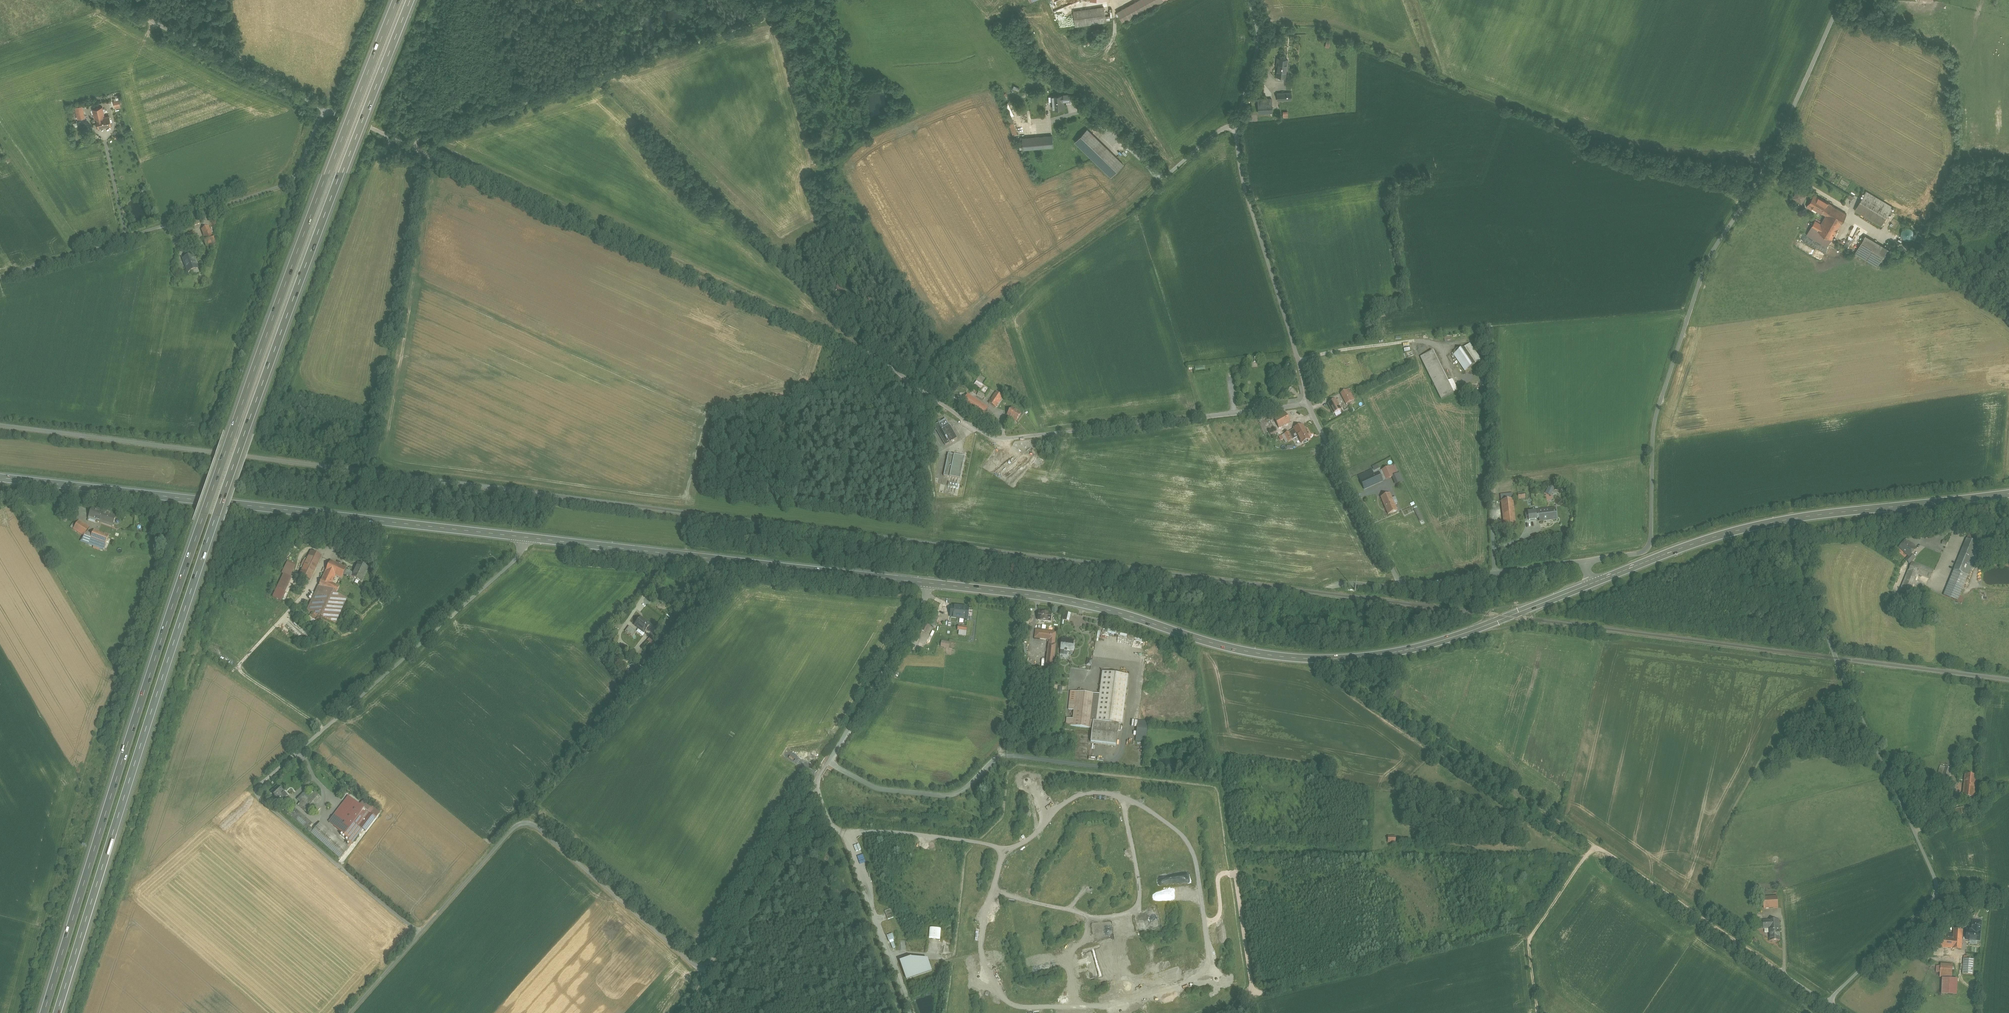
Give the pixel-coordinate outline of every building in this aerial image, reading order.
[(1117,12),(1124,24),(1165,0),(1137,0),(1117,12)] [(1104,7),(1074,11),(1076,25),(1106,21),(1104,7)] [(1288,59),(1277,58),(1277,64),(1278,64),(1277,74),(1281,74),(1281,77),(1285,77),(1288,59)] [(1291,93),(1277,93),(1277,101),(1291,100),(1291,93)] [(1063,95),(1052,96),(1053,109),(1064,108),(1063,95)] [(1272,104),(1258,104),(1258,113),(1269,113),(1272,113),(1272,104)] [(82,105),(75,107),(78,119),(85,118),(82,105)] [(102,107),(92,109),(94,119),(96,119),(98,128),(111,125),(109,116),(103,117),(103,116),(104,115),(102,107)] [(1012,136),(1016,134),(1012,122),(1008,124),(1012,136)] [(1087,129),(1075,142),(1111,177),(1123,164),(1087,129)] [(1052,136),(1019,138),(1020,149),(1053,147),(1052,136)] [(1807,194),(1798,189),(1793,198),(1801,203),(1807,194)] [(1892,206),(1866,191),(1855,210),(1881,226),(1892,206)] [(1847,214),(1832,205),(1814,194),(1807,206),(1812,209),(1813,207),(1826,215),(1821,224),(1815,220),(1811,227),(1832,239),(1841,223),(1847,214)] [(1848,247),(1858,226),(1854,224),(1845,246),(1848,247)] [(209,227),(201,230),(205,238),(203,239),(206,247),(215,244),(209,227)] [(1832,239),(1811,227),(1807,234),(1828,246),(1832,239)] [(1907,227),(1906,227),(1905,227),(1905,228),(1904,228),(1903,228),(1903,229),(1902,230),(1901,231),(1901,232),(1901,233),(1901,234),(1901,235),(1902,236),(1902,237),(1903,238),(1904,239),(1905,239),(1906,240),(1907,240),(1908,240),(1909,240),(1910,239),(1911,239),(1911,238),(1912,238),(1913,237),(1913,236),(1914,235),(1914,234),(1914,233),(1914,232),(1913,231),(1913,230),(1912,229),(1912,228),(1911,228),(1910,227),(1909,227),(1908,227),(1907,227)] [(194,233),(180,238),(184,248),(198,242),(194,233)] [(1887,249),(1865,236),(1855,253),(1877,266),(1887,249)] [(193,256),(183,259),(184,263),(185,263),(187,267),(186,267),(188,273),(198,269),(193,256)] [(1464,347),(1454,354),(1465,371),(1475,364),(1464,347)] [(1436,350),(1420,357),(1441,399),(1457,391),(1436,350)] [(976,380),(973,384),(980,389),(982,385),(976,380)] [(1349,389),(1346,390),(1348,394),(1352,401),(1354,400),(1349,389)] [(996,392),(989,403),(995,408),(1003,397),(996,392)] [(1348,394),(1342,397),(1346,404),(1352,401),(1348,394)] [(988,409),(967,395),(962,402),(983,416),(988,409)] [(1341,410),(1336,400),(1328,404),(1333,414),(1341,410)] [(1021,414),(1012,408),(1007,415),(1016,421),(1021,414)] [(1286,413),(1274,419),(1279,428),(1290,422),(1286,413)] [(998,422),(992,417),(989,422),(995,426),(998,422)] [(949,426),(946,419),(934,426),(945,445),(949,443),(950,443),(957,439),(950,426),(949,426)] [(1309,439),(1302,425),(1294,429),(1295,431),(1298,437),(1302,443),(1309,439)] [(1295,431),(1290,434),(1293,439),(1298,437),(1295,431)] [(1289,432),(1279,437),(1281,440),(1284,439),(1286,443),(1293,440),(1290,434),(1289,432)] [(954,455),(948,454),(944,476),(950,477),(954,455)] [(965,457),(954,455),(950,477),(960,480),(964,463),(965,457)] [(1392,465),(1382,470),(1382,471),(1386,479),(1396,475),(1392,465)] [(1372,470),(1358,476),(1360,480),(1374,474),(1372,470)] [(1374,474),(1360,480),(1364,489),(1382,481),(1378,472),(1374,474)] [(1547,486),(1544,493),(1550,496),(1553,488),(1547,486)] [(1397,511),(1389,494),(1381,497),(1388,515),(1397,511)] [(1512,499),(1501,501),(1504,526),(1515,524),(1512,499)] [(116,517),(92,508),(89,518),(112,527),(116,517)] [(1555,509),(1548,510),(1548,511),(1539,512),(1539,509),(1532,510),(1533,517),(1539,517),(1539,521),(1556,519),(1555,509)] [(79,521),(76,519),(71,528),(73,530),(79,521)] [(90,528),(79,521),(73,530),(84,536),(90,528)] [(109,536),(94,530),(89,544),(104,550),(109,536)] [(1969,534),(1949,583),(1943,596),(1957,602),(1963,588),(1972,566),(1969,565),(1979,539),(1969,534)] [(1906,540),(1903,544),(1903,545),(1900,548),(1909,556),(1910,557),(1911,555),(1916,549),(1914,547),(1914,545),(1911,543),(1910,543),(1906,540)] [(321,557),(311,552),(300,576),(310,580),(321,557)] [(1911,555),(1910,557),(1909,556),(1906,560),(1910,563),(1915,558),(1911,555)] [(284,574),(274,598),(285,602),(294,578),(293,577),(298,565),(288,561),(283,574),(284,574)] [(346,568),(331,561),(317,591),(334,599),(339,587),(332,584),(335,576),(341,579),(343,575),(345,570),(346,568)] [(368,568),(358,563),(356,566),(357,567),(354,574),(345,570),(343,575),(352,579),(353,577),(361,582),(368,568)] [(1934,571),(1912,563),(1909,571),(1918,574),(1931,579),(1934,571)] [(1918,574),(1909,571),(1900,592),(1909,595),(1918,574)] [(315,613),(310,606),(304,610),(310,617),(315,613)] [(969,609),(952,607),(951,617),(968,619),(969,609)] [(327,609),(320,615),(323,619),(330,612),(327,609)] [(1063,612),(1061,620),(1068,622),(1070,614),(1063,612)] [(1051,615),(1039,613),(1037,621),(1050,623),(1051,615)] [(939,617),(932,614),(928,623),(927,624),(934,628),(939,617)] [(632,623),(641,632),(649,625),(639,615),(632,623)] [(927,624),(925,623),(922,631),(927,633),(930,626),(927,624)] [(639,635),(630,627),(624,633),(637,644),(640,641),(638,640),(639,639),(637,637),(639,635)] [(1056,633),(1036,630),(1035,638),(1040,638),(1050,640),(1049,644),(1046,667),(1053,668),(1056,645),(1054,644),(1056,633)] [(921,636),(916,633),(912,640),(917,643),(921,636)] [(649,639),(641,648),(646,652),(652,646),(651,645),(653,642),(649,639)] [(1074,641),(1069,640),(1069,639),(1065,639),(1065,640),(1062,639),(1061,650),(1064,651),(1064,652),(1067,652),(1067,651),(1074,652),(1074,646),(1073,646),(1074,641)] [(636,671),(632,668),(626,675),(633,680),(642,670),(639,667),(636,671)] [(1128,675),(1103,672),(1097,722),(1096,721),(1096,722),(1119,725),(1119,724),(1122,725),(1128,675)] [(1392,697),(1396,699),(1401,692),(1396,689),(1392,697)] [(1093,694),(1076,692),(1075,702),(1070,701),(1069,710),(1074,711),(1073,719),(1067,719),(1066,726),(1093,729),(1093,722),(1090,721),(1092,702),(1093,694)] [(1148,723),(1138,721),(1136,737),(1146,738),(1148,723)] [(1096,722),(1093,722),(1093,729),(1091,742),(1116,745),(1119,725),(1096,722)] [(1976,775),(1966,774),(1963,797),(1973,798),(1976,775)] [(283,791),(278,786),(271,792),(277,798),(284,806),(287,803),(290,800),(283,792),(282,791),(283,791)] [(1998,786),(1985,795),(1988,800),(2001,791),(1998,786)] [(315,792),(308,800),(304,796),(301,800),(302,801),(298,805),(308,814),(313,808),(318,811),(321,808),(316,804),(322,798),(315,792)] [(1971,805),(1960,808),(1962,814),(1963,814),(1964,815),(1973,813),(1971,805)] [(345,807),(344,808),(343,808),(343,809),(342,809),(342,810),(341,811),(341,812),(341,813),(341,814),(342,814),(342,815),(342,816),(343,816),(343,817),(344,817),(345,817),(346,818),(347,818),(348,818),(349,817),(350,817),(350,816),(351,815),(352,814),(352,813),(352,812),(352,811),(352,810),(351,810),(350,809),(350,808),(349,808),(348,807),(347,807),(345,807)] [(312,823),(294,808),(289,814),(307,829),(312,823)] [(362,829),(353,822),(351,824),(347,822),(344,826),(341,830),(340,832),(353,842),(362,829)] [(349,848),(320,823),(314,830),(311,828),(309,830),(312,832),(311,833),(340,858),(349,848)] [(859,844),(853,846),(855,852),(861,849),(859,844)] [(856,856),(859,864),(865,862),(862,854),(856,856)] [(1778,897),(1763,898),(1764,909),(1778,908),(1778,897)] [(887,920),(893,917),(890,909),(883,911),(887,920)] [(894,930),(890,921),(883,924),(887,933),(894,930)] [(1779,921),(1763,922),(1763,929),(1769,928),(1770,941),(1780,941),(1779,928),(1779,927),(1779,921)] [(1972,930),(1967,930),(1966,940),(1980,941),(1981,922),(1973,921),(1972,930)] [(941,939),(941,928),(928,928),(928,938),(941,939)] [(1963,930),(1954,929),(1953,938),(1939,937),(1939,947),(1953,949),(1961,949),(1963,930)] [(903,980),(904,980),(932,972),(932,967),(930,967),(928,959),(906,958),(896,961),(898,969),(898,967),(903,980)] [(1974,960),(1964,959),(1963,974),(1973,975),(1974,960)] [(1941,964),(1941,966),(1940,972),(1940,977),(1952,978),(1953,965),(1941,964)] [(1957,980),(1942,979),(1942,994),(1957,995),(1957,980)]
